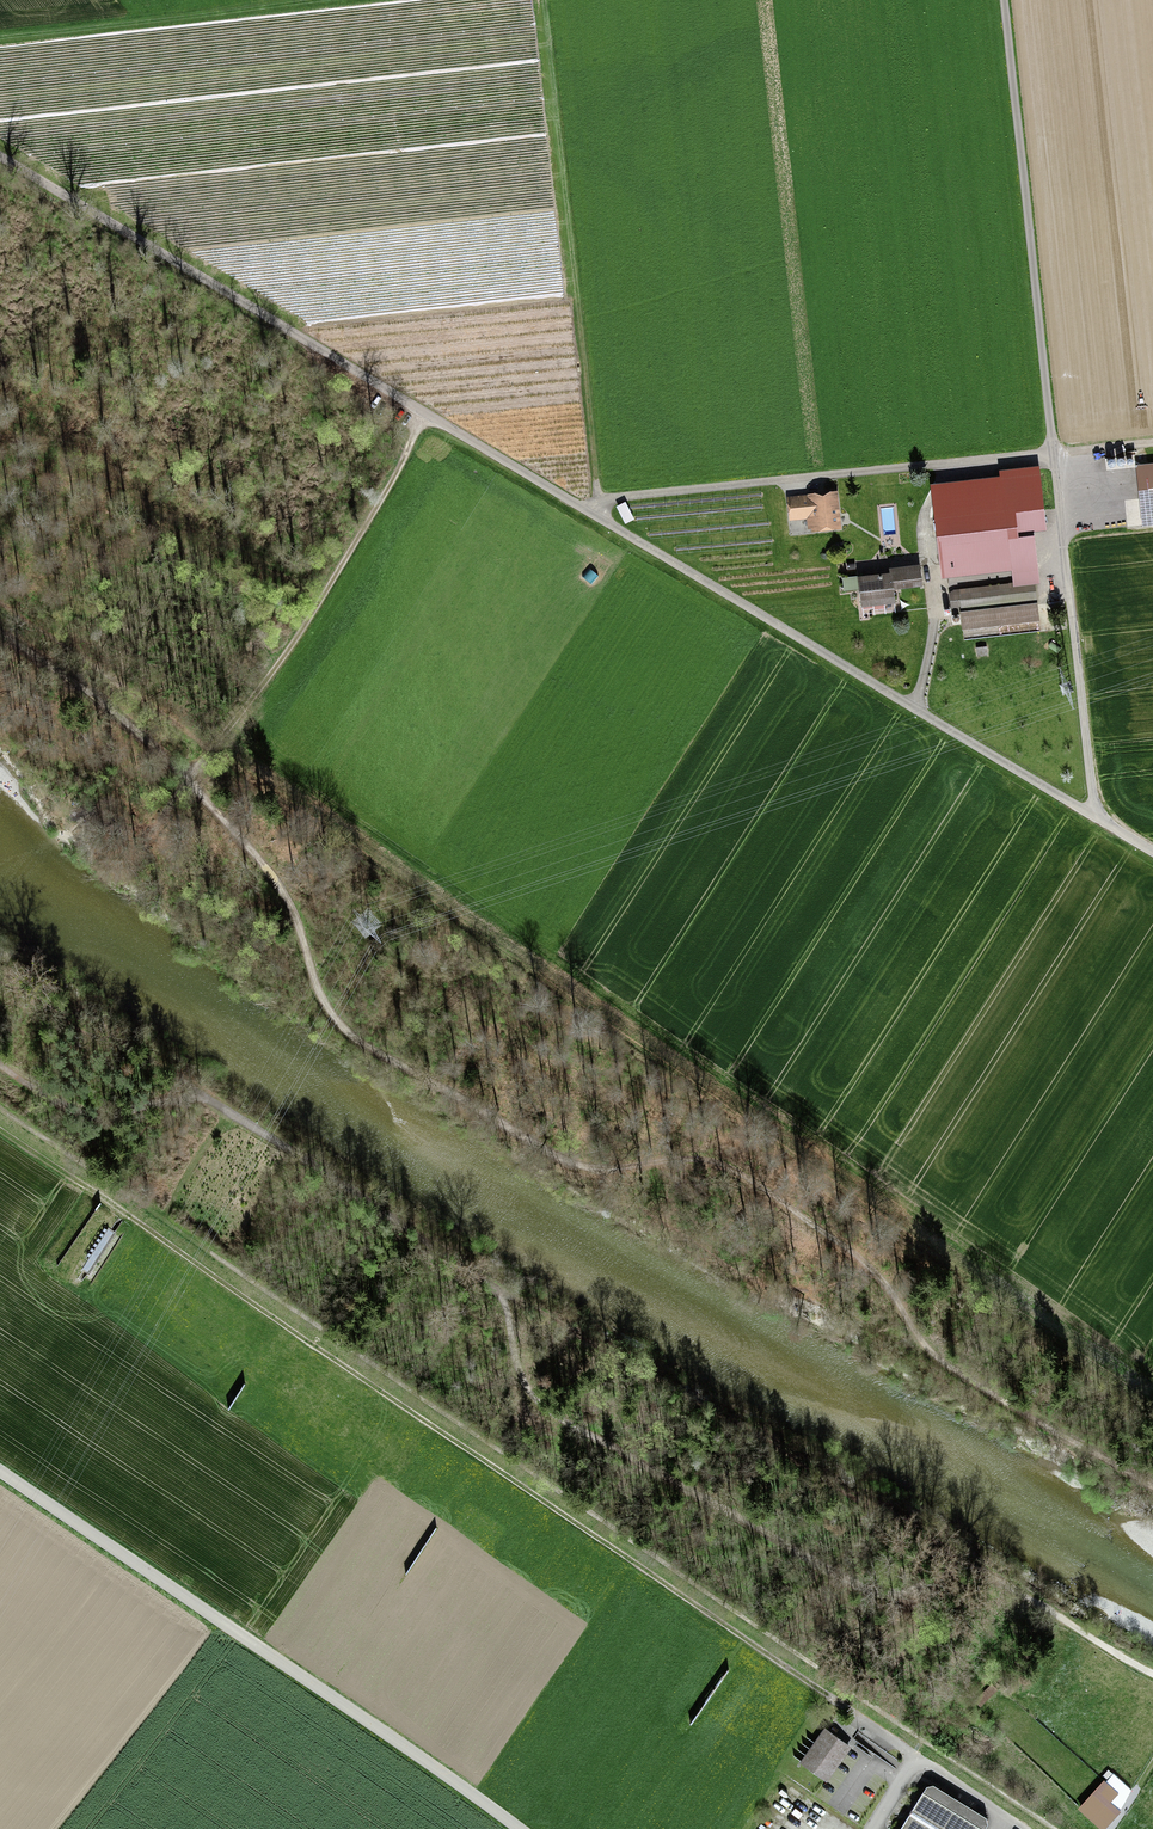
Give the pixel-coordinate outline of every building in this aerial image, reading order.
[(1125,461),(1125,460),(1126,459),(1126,457),(1125,456),(1124,455),(1123,454),(1121,454),(1120,455),(1119,455),(1118,456),(1118,458),(1117,459),(1118,460),(1119,461),(1120,462),(1121,463),(1122,463),(1124,462),(1125,461)] [(1115,462),(1116,461),(1116,460),(1116,458),(1115,457),(1114,456),(1113,455),(1112,455),(1110,456),(1109,456),(1108,457),(1108,458),(1108,460),(1108,461),(1109,462),(1110,463),(1111,464),(1113,464),(1114,463),(1115,462)] [(1139,466),(1146,526),(1152,525),(1152,465),(1139,466)] [(952,499),(938,501),(940,517),(930,518),(932,537),(943,536),(947,569),(1012,561),(1007,515),(1038,511),(1033,473),(1002,477),(1005,501),(953,507),(952,499)] [(833,495),(791,500),(793,519),(812,517),(813,529),(837,526),(833,495)] [(889,576),(858,578),(860,603),(895,600),(894,585),(922,582),(920,565),(889,568),(889,576)] [(1034,583),(950,590),(952,613),(960,612),(961,629),(1038,622),(1034,583)] [(849,1748),(826,1732),(804,1762),(827,1779),(849,1748)] [(990,1819),(930,1783),(902,1828),(984,1828),(990,1819)]
